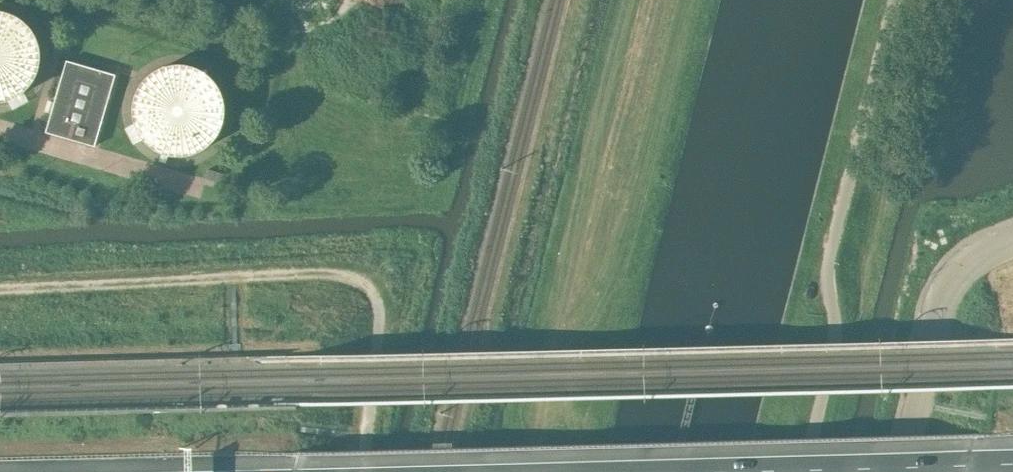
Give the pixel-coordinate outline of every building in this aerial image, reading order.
[(3,102),(7,100),(11,99),(15,97),(19,95),(22,93),(25,90),(28,87),(31,83),(33,80),(35,76),(37,72),(38,68),(39,63),(39,59),(39,55),(39,51),(38,46),(37,42),(35,38),(33,34),(31,31),(28,27),(26,24),(22,21),(19,19),(15,17),(11,15),(7,13),(3,12),(0,12),(0,102),(3,102)] [(46,132),(94,146),(114,75),(66,61),(46,132)] [(139,136),(142,140),(145,143),(148,146),(150,147),(153,149),(157,152),(164,154),(169,156),(176,157),(182,156),(190,155),(197,152),(202,149),(209,145),(214,139),(217,134),(219,130),(222,123),(223,118),(224,111),(223,104),(222,98),(219,91),(216,85),(212,80),(208,76),(205,74),(199,70),(193,67),(187,66),(181,65),(173,65),(166,66),(159,69),(154,72),(147,77),(142,82),(138,88),(135,95),(133,101),(132,107),(132,115),(133,122),(136,129),(139,136)] [(220,183),(223,173),(208,169),(205,178),(220,183)] [(682,451),(675,449),(668,471),(676,471),(682,451)]
